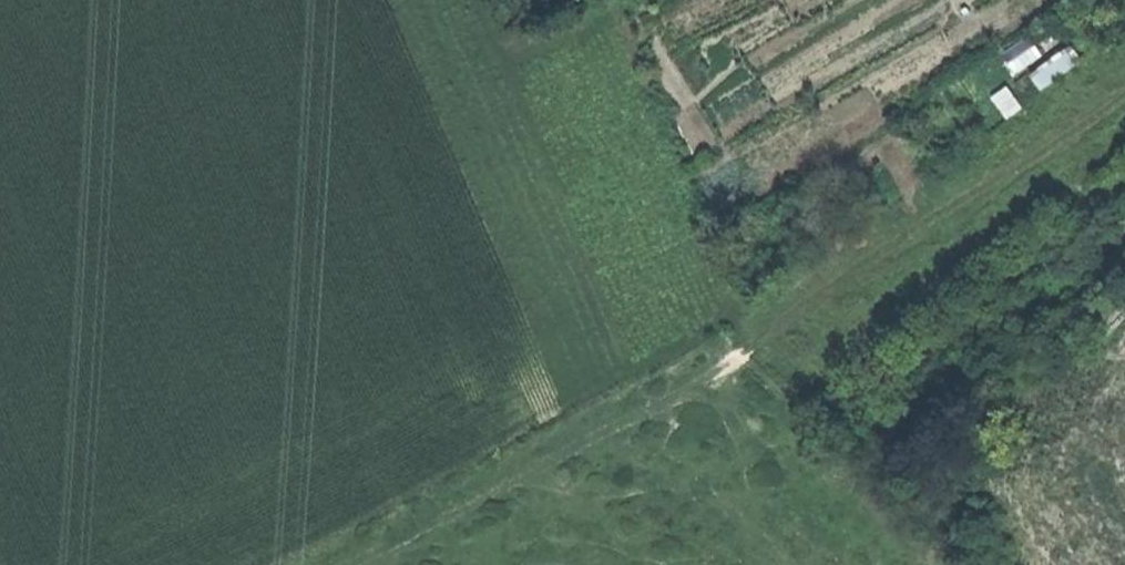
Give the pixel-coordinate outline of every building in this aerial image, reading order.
[(1043,89),(1078,63),(1068,49),(1032,75),(1043,89)]
